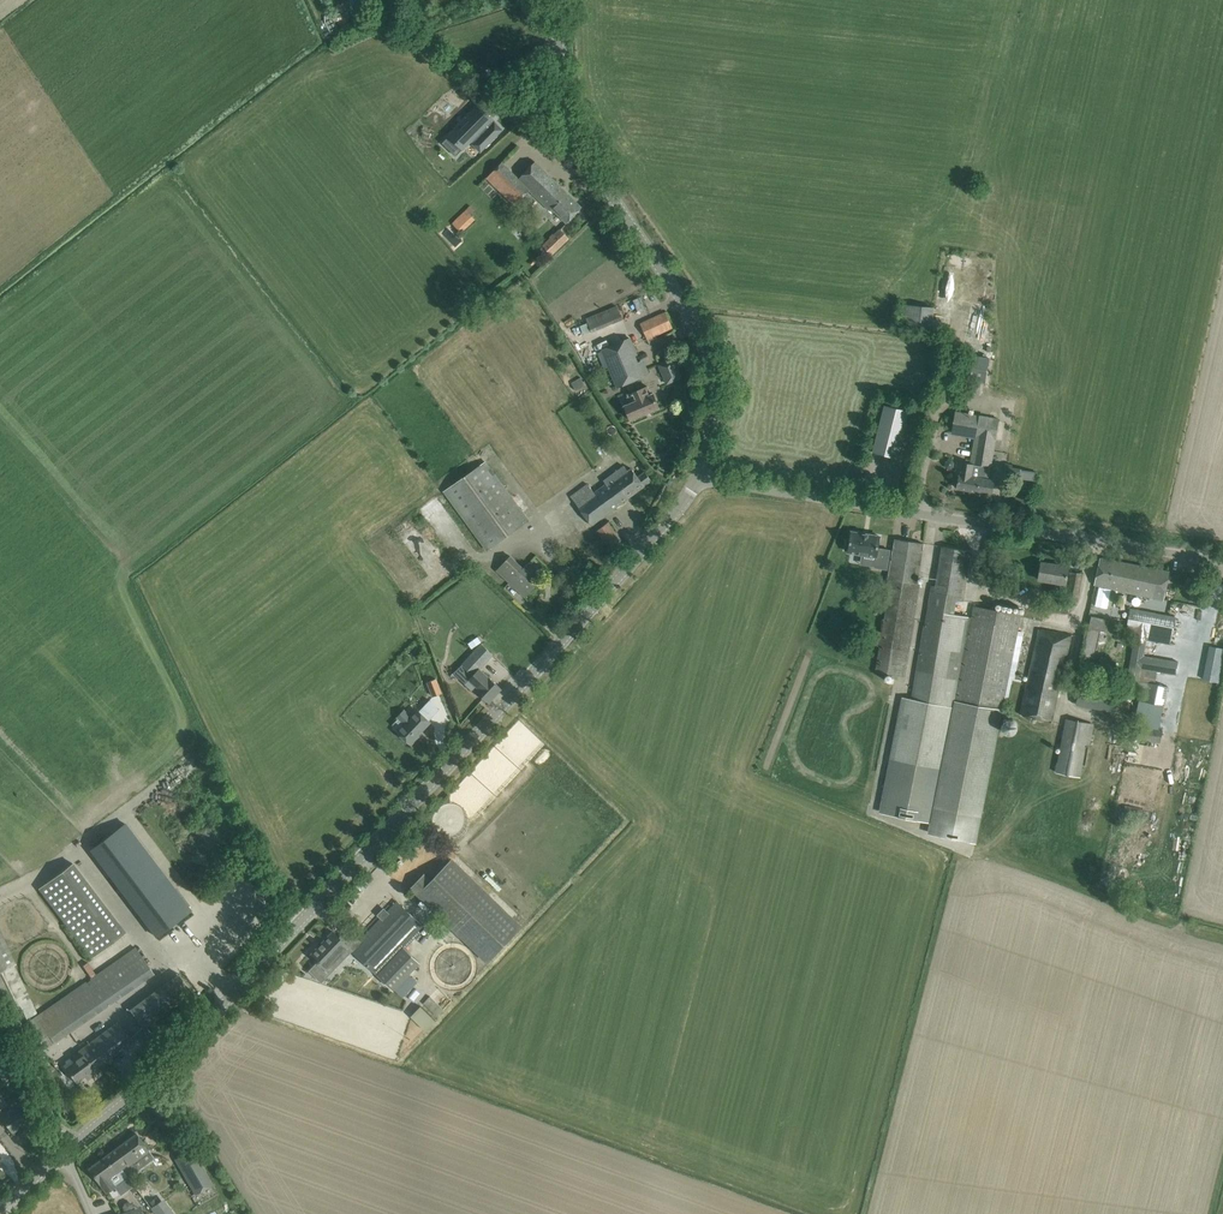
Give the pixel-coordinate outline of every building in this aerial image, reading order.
[(455,142),(448,149),(461,161),(468,154),(476,146),(479,148),(477,150),(485,157),(506,135),(499,128),(497,130),(494,127),(496,125),(487,117),(487,116),(474,104),(473,104),(482,112),(473,122),(476,125),(465,136),(462,133),(454,141),(455,142)] [(519,178),(502,162),(487,178),(515,205),(530,190),(553,213),(555,211),(567,223),(582,207),(535,162),(519,178)] [(461,233),(475,220),(469,214),(474,209),(470,205),(452,224),(461,233)] [(560,228),(553,234),(552,233),(549,236),(550,238),(542,245),(542,246),(537,252),(545,259),(550,254),(551,256),(570,238),(560,228)] [(906,302),(904,325),(935,328),(937,305),(906,302)] [(620,304),(588,316),(590,321),(582,324),(586,333),(625,319),(620,304)] [(640,324),(647,339),(672,327),(666,312),(640,324)] [(602,350),(617,386),(645,375),(640,361),(637,362),(635,356),(637,355),(630,338),(602,350)] [(593,340),(585,344),(588,351),(596,347),(593,340)] [(962,354),(958,378),(984,382),(989,358),(962,354)] [(674,357),(658,364),(663,377),(670,374),(673,382),(682,378),(674,357)] [(576,391),(585,385),(581,377),(571,383),(576,391)] [(626,405),(625,405),(631,420),(659,408),(653,393),(651,394),(648,386),(628,394),(632,403),(626,405)] [(908,410),(885,405),(873,452),(896,458),(908,410)] [(973,462),(982,464),(990,465),(991,465),(999,419),(968,414),(964,434),(977,436),(973,462)] [(946,467),(950,468),(954,465),(952,461),(948,459),(945,463),(946,467)] [(486,551),(529,520),(486,461),(443,491),(486,551)] [(990,465),(982,464),(980,476),(971,474),(973,464),(962,463),(961,468),(957,468),(956,474),(959,475),(957,488),(992,494),(994,481),(987,480),(990,465)] [(645,471),(638,477),(632,468),(628,471),(624,466),(604,481),(606,484),(610,481),(618,492),(612,496),(619,505),(652,480),(645,471)] [(1008,468),(1007,476),(1035,481),(1036,473),(1008,468)] [(610,481),(606,484),(595,493),(588,484),(571,496),(592,524),(619,505),(612,496),(618,492),(610,481)] [(612,552),(624,543),(608,522),(596,531),(612,552)] [(850,541),(846,541),(845,550),(848,550),(848,552),(876,557),(874,567),(887,569),(890,550),(878,548),(880,536),(869,534),(863,533),(862,533),(851,531),(850,541)] [(888,596),(876,671),(904,676),(917,601),(920,584),(917,584),(923,543),(895,538),(888,579),(892,579),(888,596)] [(957,596),(964,597),(971,551),(943,546),(935,591),(931,591),(917,672),(912,699),(902,697),(880,812),(930,822),(928,832),(976,841),(1020,616),(974,608),(972,615),(954,611),(957,596)] [(525,596),(541,579),(527,565),(523,569),(510,556),(497,570),(525,596)] [(1120,577),(1123,563),(1100,559),(1096,584),(1125,590),(1128,579),(1120,577)] [(1069,567),(1041,563),(1039,579),(1066,584),(1069,567)] [(1163,599),(1166,584),(1169,572),(1123,563),(1120,577),(1128,579),(1125,590),(1163,599)] [(1082,574),(1071,572),(1067,595),(1070,595),(1069,600),(1078,602),(1082,574)] [(1085,626),(1101,630),(1102,623),(1100,623),(1103,609),(1092,607),(1089,619),(1086,619),(1085,626)] [(1175,616),(1129,608),(1126,629),(1135,631),(1125,687),(1145,691),(1143,701),(1164,706),(1168,687),(1148,682),(1150,670),(1175,675),(1178,661),(1145,655),(1144,654),(1146,640),(1170,644),(1175,616)] [(1052,720),(1073,635),(1039,629),(1020,714),(1052,720)] [(481,644),(475,650),(461,665),(472,675),(464,684),(475,694),(477,692),(488,702),(501,689),(480,669),(493,655),(481,644)] [(1085,671),(1097,674),(1098,667),(1086,665),(1085,671)] [(435,679),(428,682),(433,696),(441,694),(441,693),(436,678),(435,679)] [(1082,695),(1082,709),(1118,707),(1118,694),(1082,695)] [(405,725),(398,732),(411,745),(419,736),(418,735),(430,722),(419,710),(412,717),(405,711),(398,718),(405,725)] [(1017,729),(1017,728),(1017,725),(1017,723),(1016,722),(1015,720),(1013,719),(1011,719),(1009,718),(1008,719),(1006,719),(1004,721),(1003,722),(1002,724),(1001,725),(1001,727),(1002,729),(1003,731),(1004,732),(1006,734),(1008,734),(1009,734),(1011,734),(1013,733),(1015,732),(1016,731),(1017,729)] [(1090,746),(1093,724),(1066,719),(1056,772),(1080,777),(1080,776),(1086,777),(1088,767),(1082,766),(1086,745),(1090,746)] [(1135,738),(1160,742),(1162,730),(1137,726),(1135,738)] [(142,920),(179,893),(125,823),(89,849),(142,920)] [(488,962),(521,926),(452,859),(431,881),(424,874),(410,888),(488,962)] [(90,959),(125,932),(72,863),(37,889),(90,959)] [(398,902),(351,950),(377,975),(404,947),(424,927),(398,902)] [(321,960),(312,969),(322,979),(344,956),(345,955),(341,952),(349,944),(336,931),(336,930),(314,953),(314,954),(321,960)] [(4,1013),(19,1006),(25,1019),(37,1013),(13,965),(15,964),(0,932),(0,1005),(4,1013)] [(404,947),(377,975),(394,991),(420,964),(404,947)] [(135,948),(25,1023),(44,1050),(153,974),(135,948)] [(144,1029),(193,993),(178,974),(130,1010),(144,1029)] [(428,1030),(448,1011),(433,996),(413,1015),(428,1030)] [(63,1066),(76,1082),(84,1076),(87,1079),(97,1072),(94,1069),(132,1041),(118,1022),(77,1052),(79,1054),(63,1066)] [(0,1069),(0,1073),(5,1081),(12,1076),(19,1085),(26,1079),(20,1070),(16,1058),(0,1069)] [(27,1092),(25,1089),(8,1102),(9,1103),(0,1109),(0,1121),(4,1126),(6,1124),(11,1133),(31,1118),(24,1108),(34,1102),(27,1092)] [(133,1164),(149,1152),(136,1133),(110,1153),(127,1176),(128,1177),(138,1170),(133,1164)] [(176,1159),(196,1193),(212,1184),(192,1150),(176,1159)] [(115,1185),(114,1185),(127,1176),(110,1153),(88,1168),(99,1184),(106,1192),(115,1185)] [(151,1208),(155,1213),(172,1213),(162,1200),(151,1208)]
